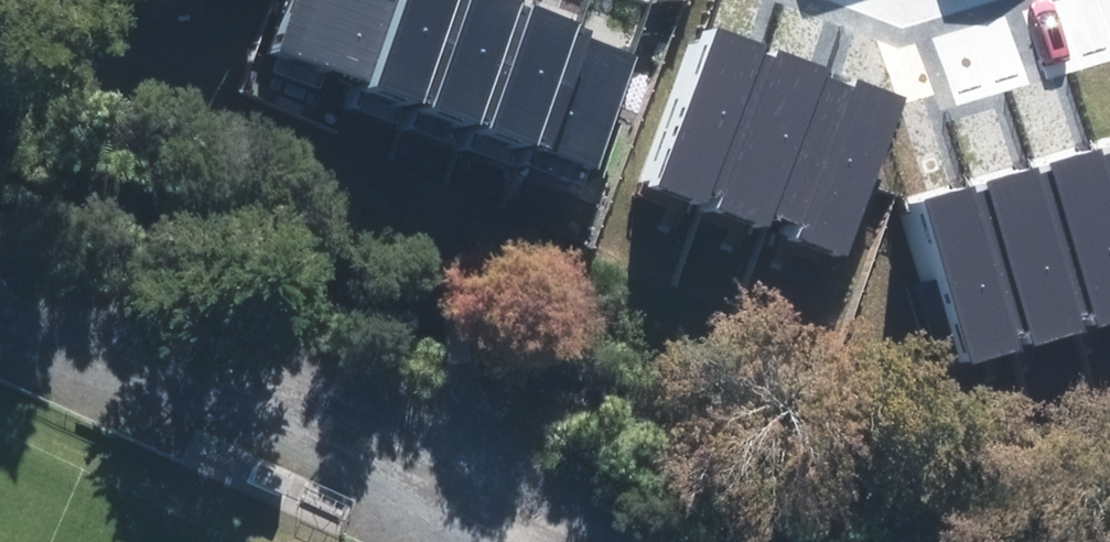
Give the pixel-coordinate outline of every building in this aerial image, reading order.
[(281,53),(367,82),(395,4),(384,0),(300,0),(281,53)] [(367,82),(420,101),(421,99),(457,0),(396,0),(395,4),(367,82)] [(499,0),(457,0),(420,101),(476,121),(518,7),(499,0)] [(575,29),(518,7),(476,121),(534,141),(575,29)] [(632,50),(575,29),(534,141),(590,162),(632,50)] [(719,31),(662,187),(721,208),(778,53),(719,31)] [(778,53),(721,208),(779,230),(836,75),(778,53)] [(836,75),(779,230),(842,252),(899,98),(836,75)] [(1090,327),(1109,321),(1109,156),(1109,151),(1045,168),(1090,327)] [(982,184),(1029,346),(1090,327),(1045,168),(982,184)] [(921,201),(967,363),(1029,346),(982,184),(921,201)]
